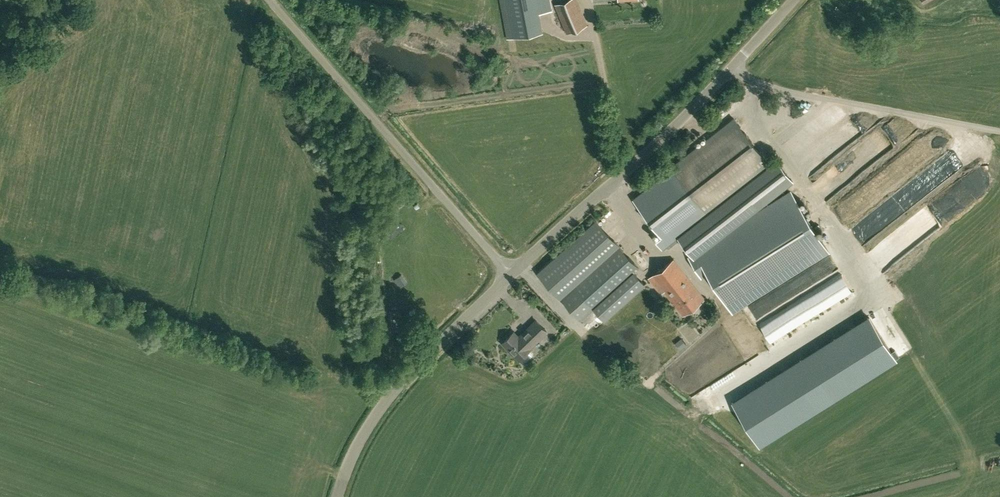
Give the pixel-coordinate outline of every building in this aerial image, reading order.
[(511,18),(507,0),(500,0),(507,38),(514,37),(511,18)] [(511,18),(539,12),(536,0),(507,0),(511,18)] [(555,4),(567,32),(587,24),(577,0),(565,0),(555,4)] [(539,12),(511,18),(514,37),(542,31),(539,12)] [(706,215),(771,164),(734,118),(666,172),(682,193),(683,195),(688,192),(706,215)] [(955,136),(963,147),(971,141),(963,131),(955,136)] [(999,148),(999,146),(998,141),(982,147),(985,154),(999,148)] [(974,174),(869,250),(883,269),(970,206),(967,202),(999,179),(981,155),(967,165),(974,174)] [(791,181),(775,161),(706,215),(686,231),(697,248),(743,219),(791,181)] [(635,199),(651,220),(652,221),(683,195),(682,193),(666,172),(664,173),(666,175),(635,199)] [(732,311),(828,251),(790,189),(743,219),(697,248),(687,254),(702,278),(708,273),(732,311)] [(657,228),(651,233),(663,248),(686,231),(706,215),(688,192),(652,221),(657,228)] [(574,285),(619,245),(596,220),(538,272),(561,298),(574,285)] [(399,223),(386,231),(390,236),(402,228),(399,223)] [(619,245),(574,285),(594,308),(634,272),(639,268),(619,245)] [(683,314),(704,298),(673,258),(648,278),(655,287),(659,284),(683,314)] [(605,320),(644,284),(634,272),(594,308),(605,320)] [(561,298),(581,320),(594,308),(574,285),(561,298)] [(513,332),(503,342),(508,348),(508,350),(511,353),(513,353),(519,359),(530,349),(529,348),(546,331),(536,320),(518,337),(513,332)]
